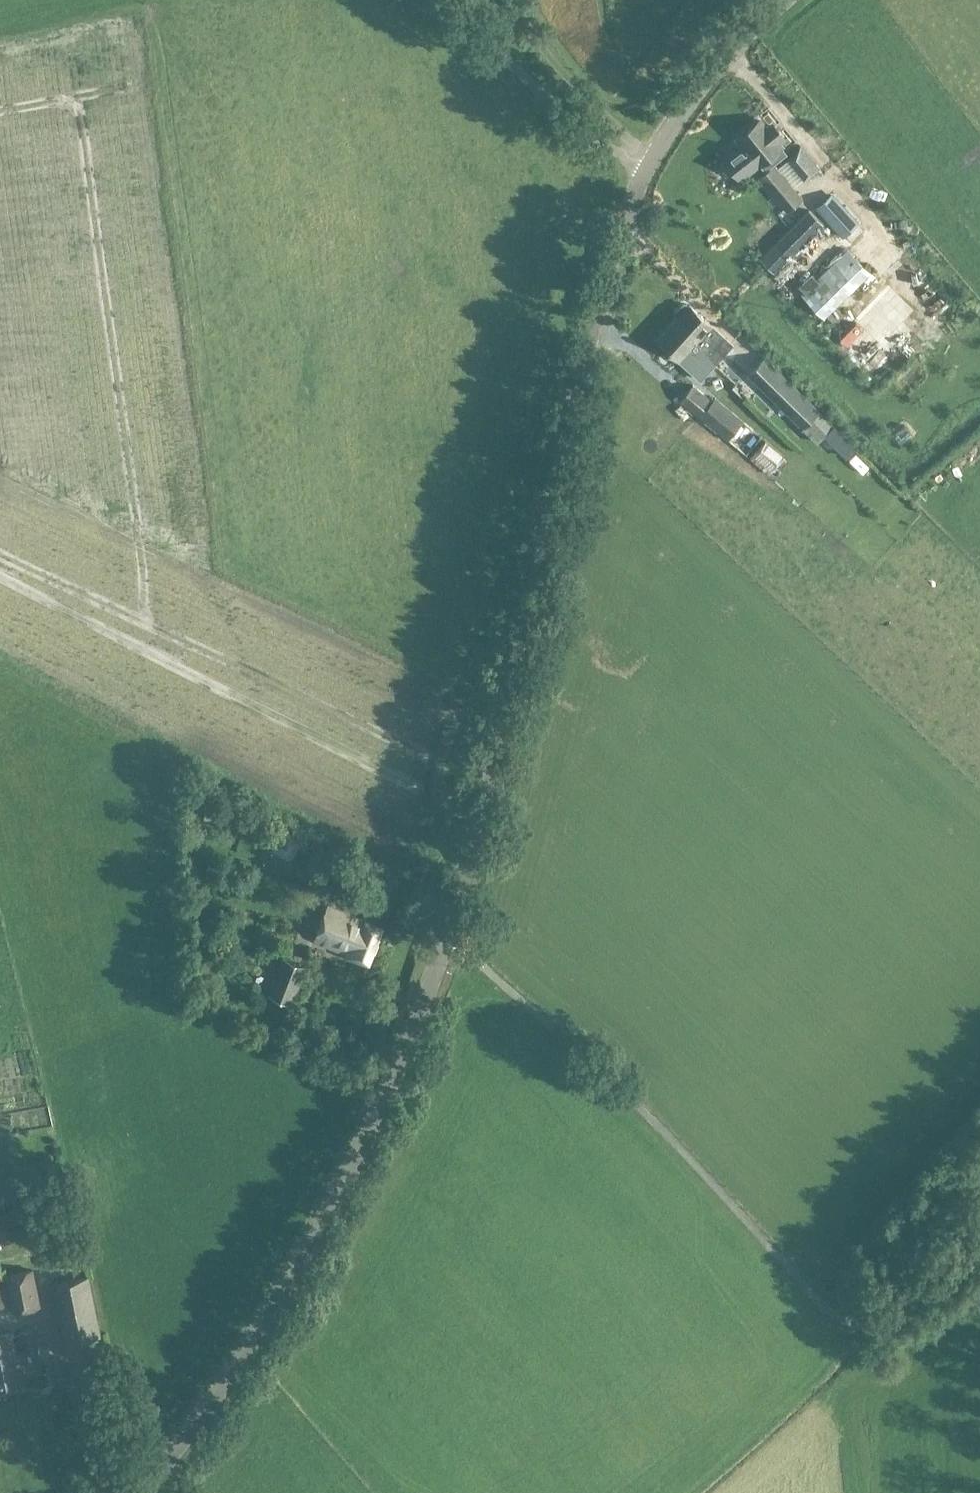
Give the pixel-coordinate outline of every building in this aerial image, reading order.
[(785,151),(780,145),(760,120),(738,138),(750,154),(749,155),(754,162),(756,161),(758,163),(770,154),(774,160),(785,151)] [(806,180),(820,169),(800,145),(786,157),(806,180)] [(774,165),(759,177),(787,211),(802,198),(774,165)] [(842,236),(857,222),(833,195),(818,209),(842,236)] [(810,210),(760,258),(774,273),(824,224),(810,210)] [(867,274),(845,252),(801,299),(823,320),(867,274)] [(677,315),(678,316),(700,337),(699,337),(702,340),(697,346),(706,354),(705,355),(714,363),(731,344),(713,328),(714,327),(689,304),(688,305),(687,304),(683,304),(677,312),(677,315)] [(700,337),(678,316),(656,339),(678,359),(699,378),(714,363),(705,355),(706,354),(697,346),(702,340),(699,337),(700,337)] [(834,426),(820,411),(766,358),(749,375),(817,443),(834,426)] [(693,383),(679,400),(727,440),(743,420),(715,396),(712,399),(693,383)] [(785,456),(766,440),(750,458),(769,474),(785,456)] [(270,849),(291,857),(299,839),(278,830),(270,849)] [(332,901),(349,906),(353,894),(335,888),(332,901)] [(354,906),(361,908),(366,899),(358,896),(354,906)] [(368,962),(382,925),(328,905),(315,939),(348,951),(347,954),(368,962)] [(307,966),(284,958),(270,995),(293,1004),(307,966)] [(4,1214),(0,1214),(0,1237),(8,1236),(4,1214)] [(13,1310),(41,1304),(33,1269),(5,1275),(13,1310)] [(64,1342),(99,1335),(87,1275),(51,1283),(64,1342)] [(10,1330),(14,1349),(0,1352),(0,1354),(7,1388),(25,1385),(18,1348),(22,1347),(23,1350),(37,1347),(34,1329),(19,1332),(19,1333),(15,1334),(15,1329),(10,1330)] [(10,1330),(0,1332),(0,1352),(14,1349),(10,1330)]
